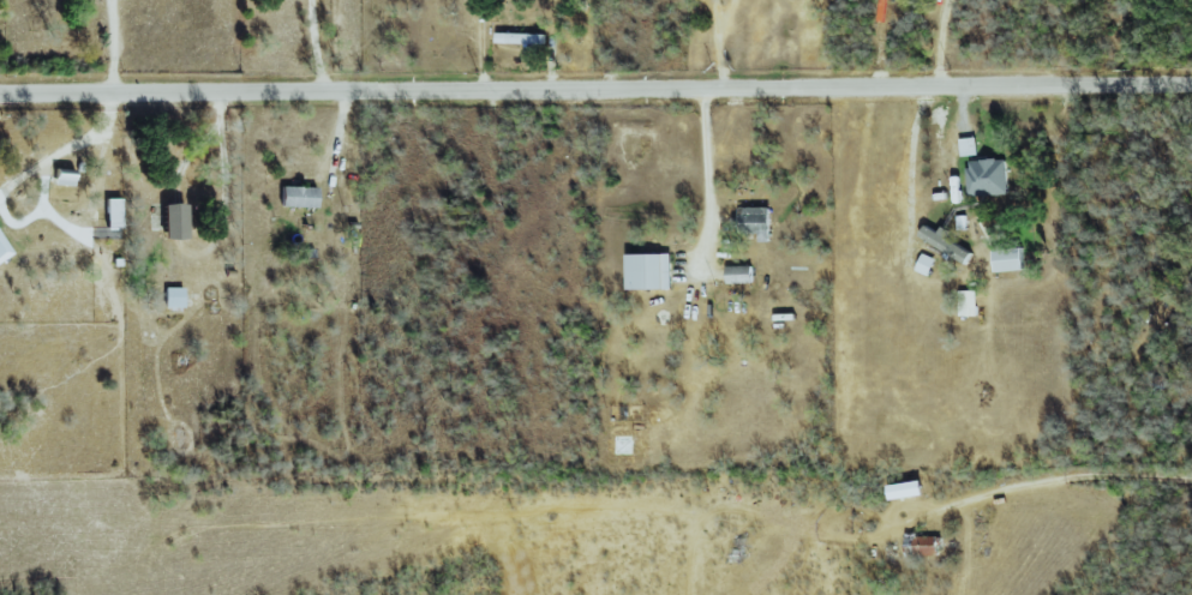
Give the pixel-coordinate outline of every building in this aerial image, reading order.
[(547,34),(497,32),(497,42),(547,44),(547,34)] [(961,138),(963,156),(979,154),(977,136),(961,138)] [(969,159),(969,195),(1009,194),(1009,159),(969,159)] [(55,184),(73,187),(75,175),(57,172),(55,184)] [(318,188),(282,187),(281,207),(318,208),(318,188)] [(123,227),(122,199),(107,199),(107,228),(123,227)] [(188,239),(188,204),(166,204),(166,239),(188,239)] [(772,241),(771,206),(741,206),(741,233),(760,233),(760,241),(772,241)] [(951,233),(928,223),(920,239),(966,260),(971,249),(948,238),(951,233)] [(14,254),(0,232),(0,263),(14,254)] [(1027,270),(1026,248),(995,249),(996,271),(1027,270)] [(673,289),(672,253),(630,254),(630,289),(673,289)] [(916,270),(930,276),(937,258),(924,253),(916,270)] [(729,265),(729,283),(755,282),(754,265),(729,265)] [(184,287),(165,288),(166,308),(185,307),(184,287)] [(979,316),(978,290),(960,290),(960,316),(979,316)] [(928,494),(926,479),(892,485),(894,500),(928,494)] [(908,557),(942,556),(941,535),(919,536),(919,533),(907,533),(908,557)]
